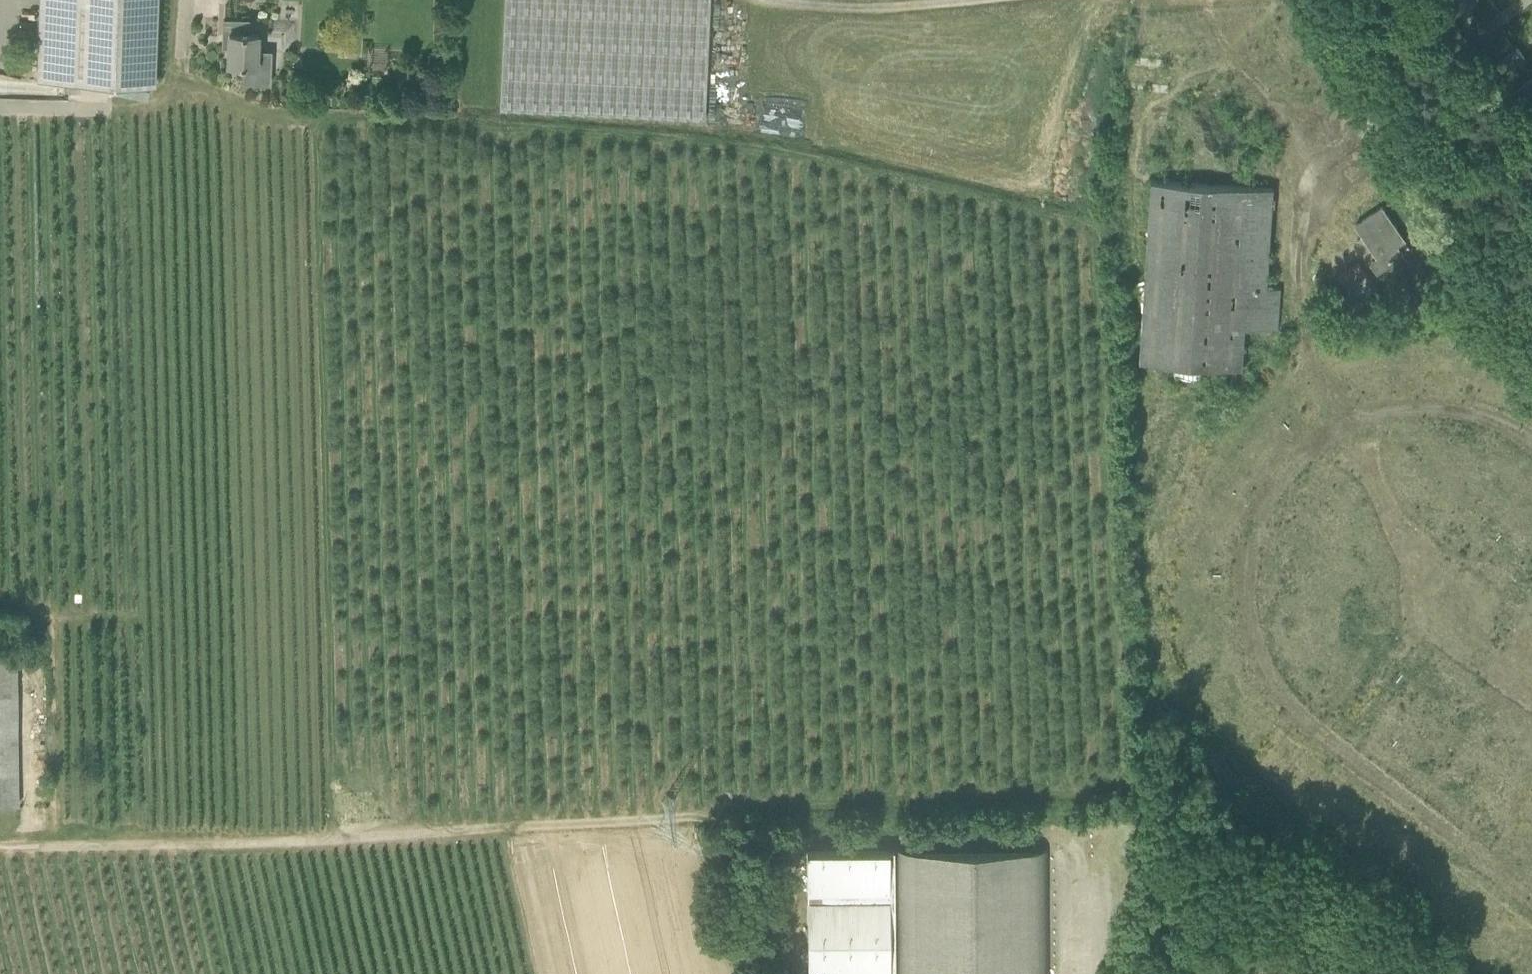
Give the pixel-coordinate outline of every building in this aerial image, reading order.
[(38,79),(155,84),(158,0),(40,0),(38,79)] [(498,112),(704,121),(710,0),(503,0),(498,112)] [(271,64),(257,64),(259,33),(248,33),(249,20),(224,19),(223,33),(229,33),(228,64),(244,65),(243,82),(270,83),(271,64)] [(1148,265),(1141,361),(1243,368),(1246,327),(1278,330),(1281,288),(1267,287),(1274,188),(1220,185),(1153,181),(1148,265)] [(1383,207),(1356,225),(1379,257),(1371,262),(1378,272),(1404,255),(1398,245),(1406,240),(1383,207)] [(889,851),(806,853),(808,973),(1049,973),(1048,849),(896,851),(889,851)]
